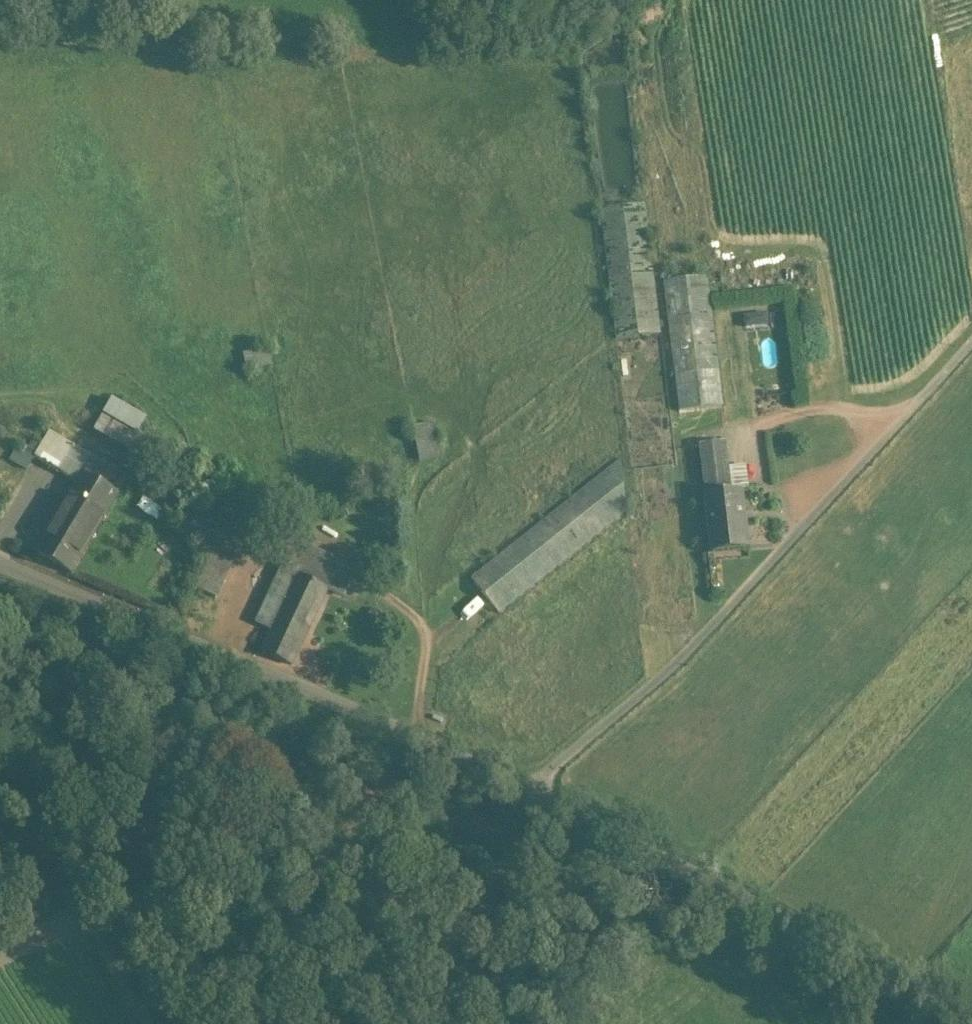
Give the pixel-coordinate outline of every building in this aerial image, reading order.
[(673,338),(656,202),(608,208),(625,344),(673,338)] [(278,328),(238,338),(247,373),(287,362),(278,328)] [(733,330),(722,330),(722,349),(734,349),(733,330)] [(148,439),(103,413),(94,429),(138,455),(148,439)] [(446,460),(439,425),(411,431),(418,465),(446,460)] [(50,433),(36,457),(79,483),(71,498),(104,517),(127,479),(50,433)] [(726,442),(700,445),(706,495),(732,492),(726,442)] [(11,444),(0,465),(24,478),(36,457),(11,444)] [(621,460),(471,579),(500,616),(627,514),(621,460)] [(706,495),(713,554),(749,550),(742,491),(732,492),(706,495)] [(104,517),(71,498),(37,555),(71,574),(104,517)] [(194,590),(216,599),(234,557),(211,549),(194,590)] [(292,558),(275,593),(288,599),(299,576),(304,564),(292,558)] [(334,578),(304,564),(299,576),(328,590),(334,578)] [(299,576),(288,599),(275,593),(260,626),(273,632),(276,625),(305,639),(328,590),(299,576)] [(350,585),(334,578),(328,590),(345,597),(350,585)] [(305,639),(276,625),(273,632),(263,653),(292,667),(305,639)]
